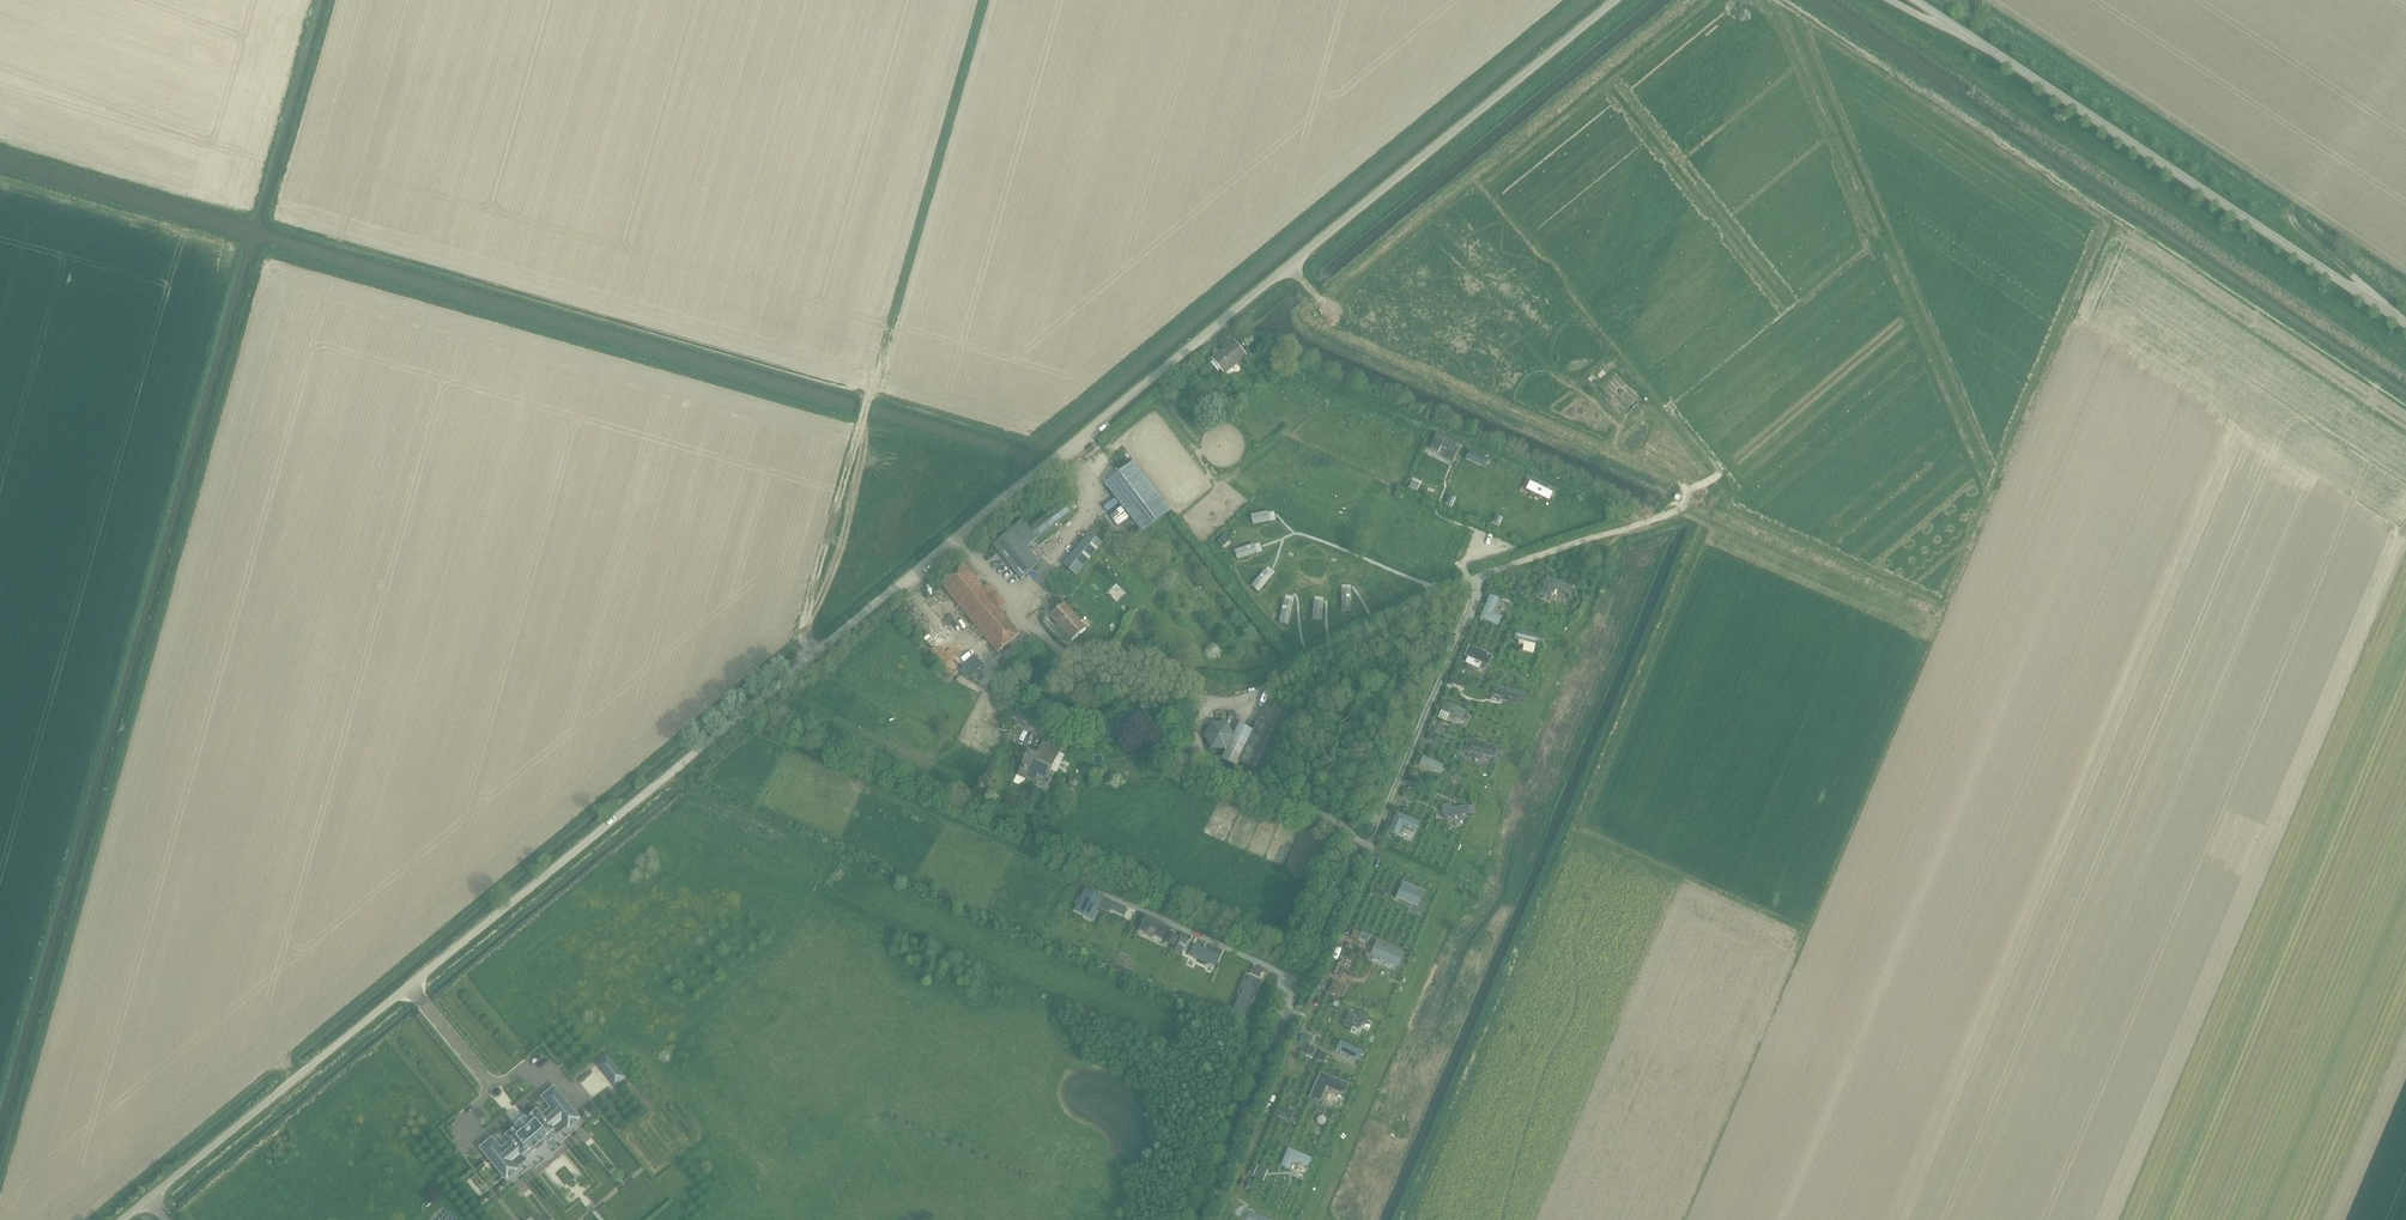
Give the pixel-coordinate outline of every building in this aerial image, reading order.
[(1234,341),(1211,359),(1224,374),(1246,356),(1234,341)] [(1257,346),(1248,354),(1252,360),(1262,352),(1257,346)] [(1435,441),(1429,456),(1449,464),(1455,449),(1435,441)] [(1170,511),(1133,463),(1104,485),(1141,533),(1170,511)] [(1528,478),(1524,487),(1546,497),(1550,488),(1528,478)] [(1074,511),(1065,499),(1027,528),(1036,539),(1074,511)] [(1267,513),(1250,516),(1252,525),(1268,522),(1267,513)] [(1102,528),(1107,522),(1099,516),(1094,522),(1102,528)] [(1011,529),(992,545),(1021,579),(1040,562),(1011,529)] [(1076,576),(1102,544),(1089,533),(1063,565),(1076,576)] [(1252,545),(1234,551),(1237,560),(1255,554),(1252,545)] [(963,564),(940,583),(997,652),(1020,634),(1000,610),(1007,605),(989,584),(983,589),(963,564)] [(1541,564),(1535,576),(1541,580),(1547,568),(1541,564)] [(1263,571),(1251,586),(1258,593),(1270,578),(1263,571)] [(1573,585),(1546,575),(1539,594),(1548,598),(1553,587),(1570,594),(1573,585)] [(1510,589),(1507,596),(1514,599),(1517,592),(1510,589)] [(1350,592),(1341,592),(1341,612),(1350,612),(1350,592)] [(1490,594),(1479,617),(1497,625),(1501,616),(1493,612),(1500,597),(1490,594)] [(1071,640),(1085,628),(1065,604),(1063,606),(1058,601),(1048,609),(1052,615),(1050,616),(1071,640)] [(1283,602),(1278,624),(1288,626),(1292,604),(1283,602)] [(1073,603),(1068,607),(1087,628),(1091,624),(1073,603)] [(1313,603),(1312,620),(1321,621),(1323,604),(1313,603)] [(1514,630),(1512,639),(1541,646),(1543,636),(1514,630)] [(1473,633),(1470,639),(1476,642),(1479,636),(1473,633)] [(1492,654),(1468,644),(1464,655),(1487,665),(1492,654)] [(2135,654),(2122,654),(2121,674),(2134,675),(2135,654)] [(958,670),(959,671),(965,679),(976,670),(970,661),(958,670)] [(1460,663),(1456,671),(1461,674),(1465,666),(1460,663)] [(1493,689),(1492,697),(1525,701),(1525,693),(1493,689)] [(1212,722),(1204,735),(1211,749),(1226,749),(1221,760),(1238,768),(1239,763),(1260,773),(1281,730),(1290,734),(1301,710),(1270,696),(1260,718),(1259,718),(1253,730),(1239,723),(1233,735),(1228,723),(1212,722)] [(1440,710),(1463,719),(1467,711),(1444,701),(1440,710)] [(1434,721),(1430,731),(1435,733),(1439,723),(1434,721)] [(1429,732),(1426,739),(1432,741),(1435,735),(1429,732)] [(1495,757),(1497,745),(1466,739),(1464,751),(1495,757)] [(1025,757),(1020,769),(1028,772),(1025,779),(1034,783),(1037,776),(1046,780),(1060,750),(1053,747),(1045,744),(1043,750),(1037,762),(1025,757)] [(1422,757),(1419,763),(1434,769),(1437,763),(1422,757)] [(1407,787),(1402,796),(1408,799),(1412,789),(1407,787)] [(1466,804),(1441,808),(1442,818),(1468,814),(1466,804)] [(1417,830),(1421,820),(1397,810),(1389,830),(1400,834),(1404,825),(1417,830)] [(1385,836),(1382,843),(1388,845),(1390,839),(1385,836)] [(1402,883),(1395,900),(1415,910),(1423,891),(1402,883)] [(1377,888),(1374,893),(1383,898),(1386,893),(1377,888)] [(1084,890),(1074,911),(1083,916),(1085,912),(1094,916),(1102,899),(1084,890)] [(1113,905),(1109,911),(1123,918),(1127,912),(1113,905)] [(1144,918),(1138,930),(1146,934),(1149,929),(1155,931),(1153,937),(1161,941),(1168,928),(1144,918)] [(1355,930),(1351,938),(1358,941),(1362,933),(1355,930)] [(1173,946),(1178,936),(1172,934),(1168,944),(1173,946)] [(1374,941),(1368,957),(1395,971),(1402,953),(1374,941)] [(1190,944),(1185,955),(1211,967),(1216,956),(1190,944)] [(1248,977),(1236,1005),(1246,1010),(1258,981),(1248,977)] [(1347,986),(1335,980),(1330,992),(1342,997),(1347,986)] [(1350,1011),(1343,1026),(1350,1029),(1352,1024),(1357,1027),(1363,1014),(1357,1011),(1356,1014),(1350,1011)] [(1339,1043),(1335,1053),(1357,1063),(1361,1052),(1339,1043)] [(1309,1046),(1306,1053),(1312,1056),(1315,1049),(1309,1046)] [(1321,1052),(1317,1060),(1324,1063),(1327,1054),(1321,1052)] [(608,1056),(597,1064),(602,1070),(612,1061),(608,1056)] [(626,1078),(612,1061),(602,1070),(615,1087),(626,1078)] [(1345,1094),(1350,1084),(1321,1071),(1310,1097),(1321,1101),(1327,1086),(1345,1094)] [(492,1138),(480,1148),(507,1180),(519,1170),(513,1163),(522,1155),(523,1157),(534,1148),(535,1148),(540,1147),(543,1145),(544,1141),(543,1140),(554,1131),(553,1129),(562,1121),(568,1129),(580,1119),(554,1087),(542,1097),(551,1108),(542,1116),(537,1110),(526,1119),(525,1118),(516,1126),(517,1127),(506,1136),(510,1141),(501,1149),(492,1138)] [(1277,1117),(1289,1122),(1294,1111),(1282,1106),(1277,1117)] [(1308,1167),(1311,1158),(1288,1148),(1280,1166),(1289,1170),(1293,1161),(1308,1167)] [(1253,1177),(1263,1181),(1268,1168),(1258,1164),(1258,1165),(1255,1164),(1251,1175),(1253,1176),(1253,1177)] [(535,1208),(521,1219),(545,1219),(535,1208)] [(1242,1219),(1256,1219),(1258,1214),(1245,1210),(1242,1219)]
